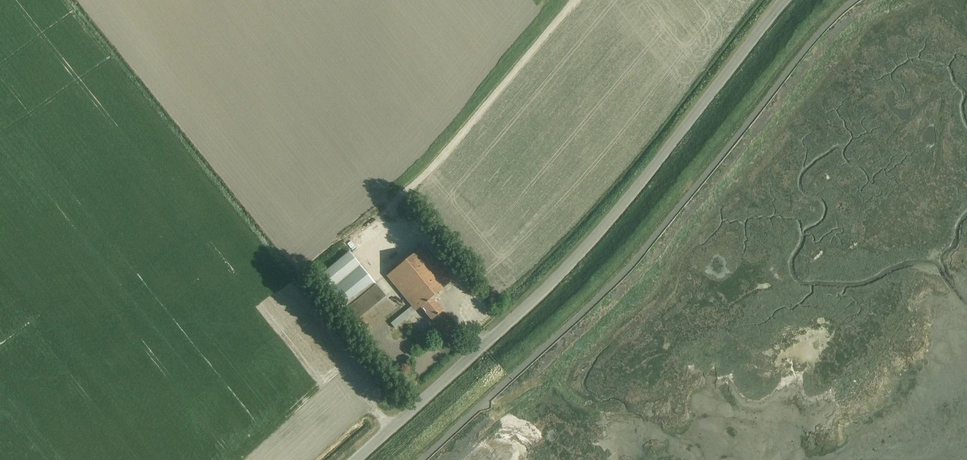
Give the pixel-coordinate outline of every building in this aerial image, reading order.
[(431,320),(443,310),(432,297),(451,282),(422,247),(386,276),(412,306),(390,324),(394,328),(420,307),(431,320)] [(319,279),(364,334),(395,308),(375,284),(350,253),(319,279)]
